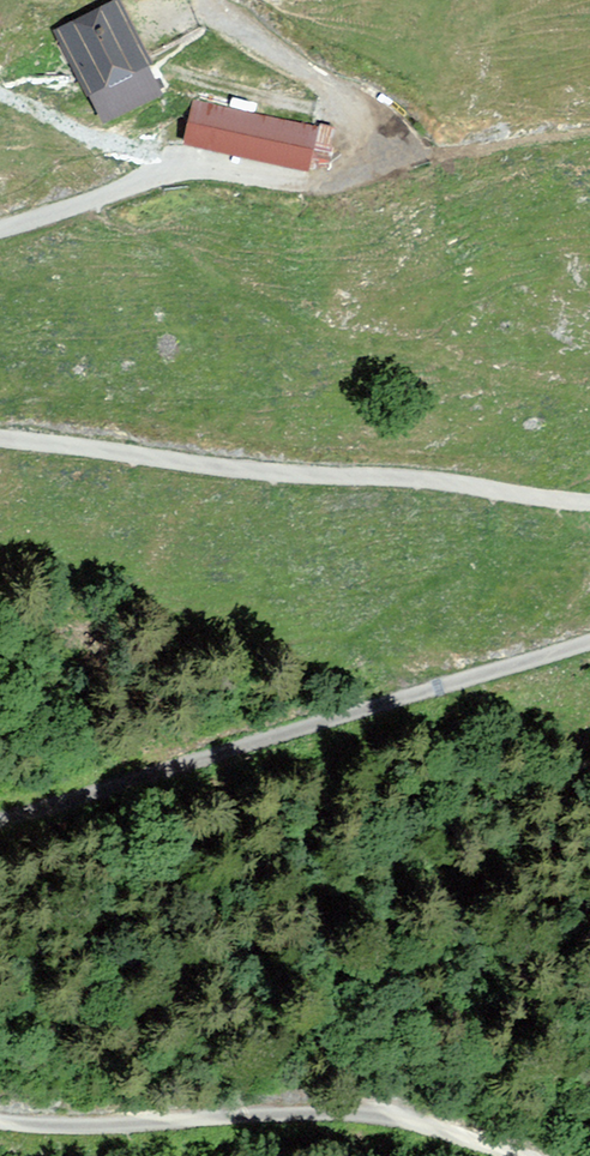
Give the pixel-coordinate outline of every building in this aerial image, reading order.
[(50,25),(99,121),(160,87),(119,0),(108,0),(50,25)] [(318,122),(188,91),(179,139),(309,167),(318,122)]
